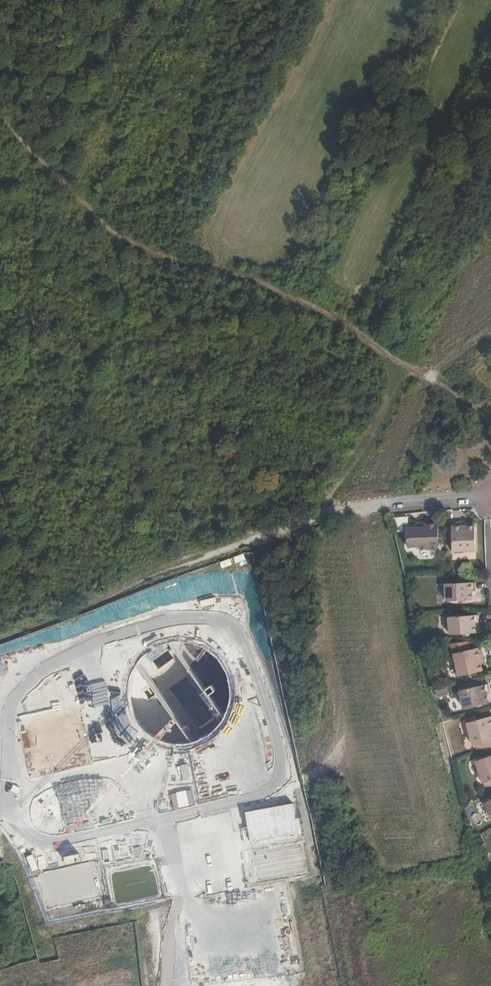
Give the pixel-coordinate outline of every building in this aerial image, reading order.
[(462,525),(462,521),(451,521),(452,549),(475,549),(474,525),(466,525),(462,525)] [(436,522),(423,523),(423,527),(418,527),(406,527),(407,546),(418,546),(418,549),(437,548),(436,522)] [(459,599),(466,599),(471,599),(471,589),(475,589),(475,581),(445,582),(442,585),(442,592),(445,594),(446,600),(459,599)] [(463,632),(469,632),(475,631),(475,623),(479,623),(478,614),(447,616),(444,619),(444,625),(449,627),(449,633),(463,632)] [(130,709),(135,720),(142,729),(151,736),(161,741),(172,744),(183,744),(194,742),(205,737),(214,730),(221,721),(226,711),(229,700),(229,689),(227,678),(222,668),(216,660),(208,652),(199,647),(188,644),(177,643),(167,644),(155,648),(145,655),(137,663),(131,674),(128,685),(127,697),(130,709)] [(479,670),(477,662),(476,659),(480,658),(477,647),(450,653),(455,675),(479,670)] [(477,678),(458,683),(459,689),(479,685),(477,678)] [(482,702),(488,701),(486,692),(490,691),(488,683),(484,683),(479,685),(459,689),(459,690),(456,692),(457,698),(461,699),(463,706),(475,703),(482,702)] [(122,704),(121,691),(112,692),(114,705),(122,704)] [(466,721),(472,745),(474,744),(476,750),(490,746),(490,744),(490,740),(490,715),(466,721)] [(134,729),(133,718),(119,719),(120,731),(134,729)] [(45,771),(106,761),(102,735),(95,736),(96,743),(87,745),(86,733),(68,736),(70,745),(67,745),(69,760),(65,761),(63,753),(32,758),(33,763),(44,761),(45,771)] [(490,779),(490,755),(476,760),(483,782),(490,779)] [(90,807),(75,809),(73,797),(59,799),(63,822),(92,817),(90,807)] [(112,838),(114,864),(141,861),(139,836),(112,838)] [(45,851),(32,856),(37,870),(51,865),(45,851)] [(188,864),(195,893),(203,891),(196,862),(188,864)] [(306,966),(300,934),(269,940),(275,973),(306,966)] [(197,957),(197,983),(226,982),(225,956),(197,957)]
